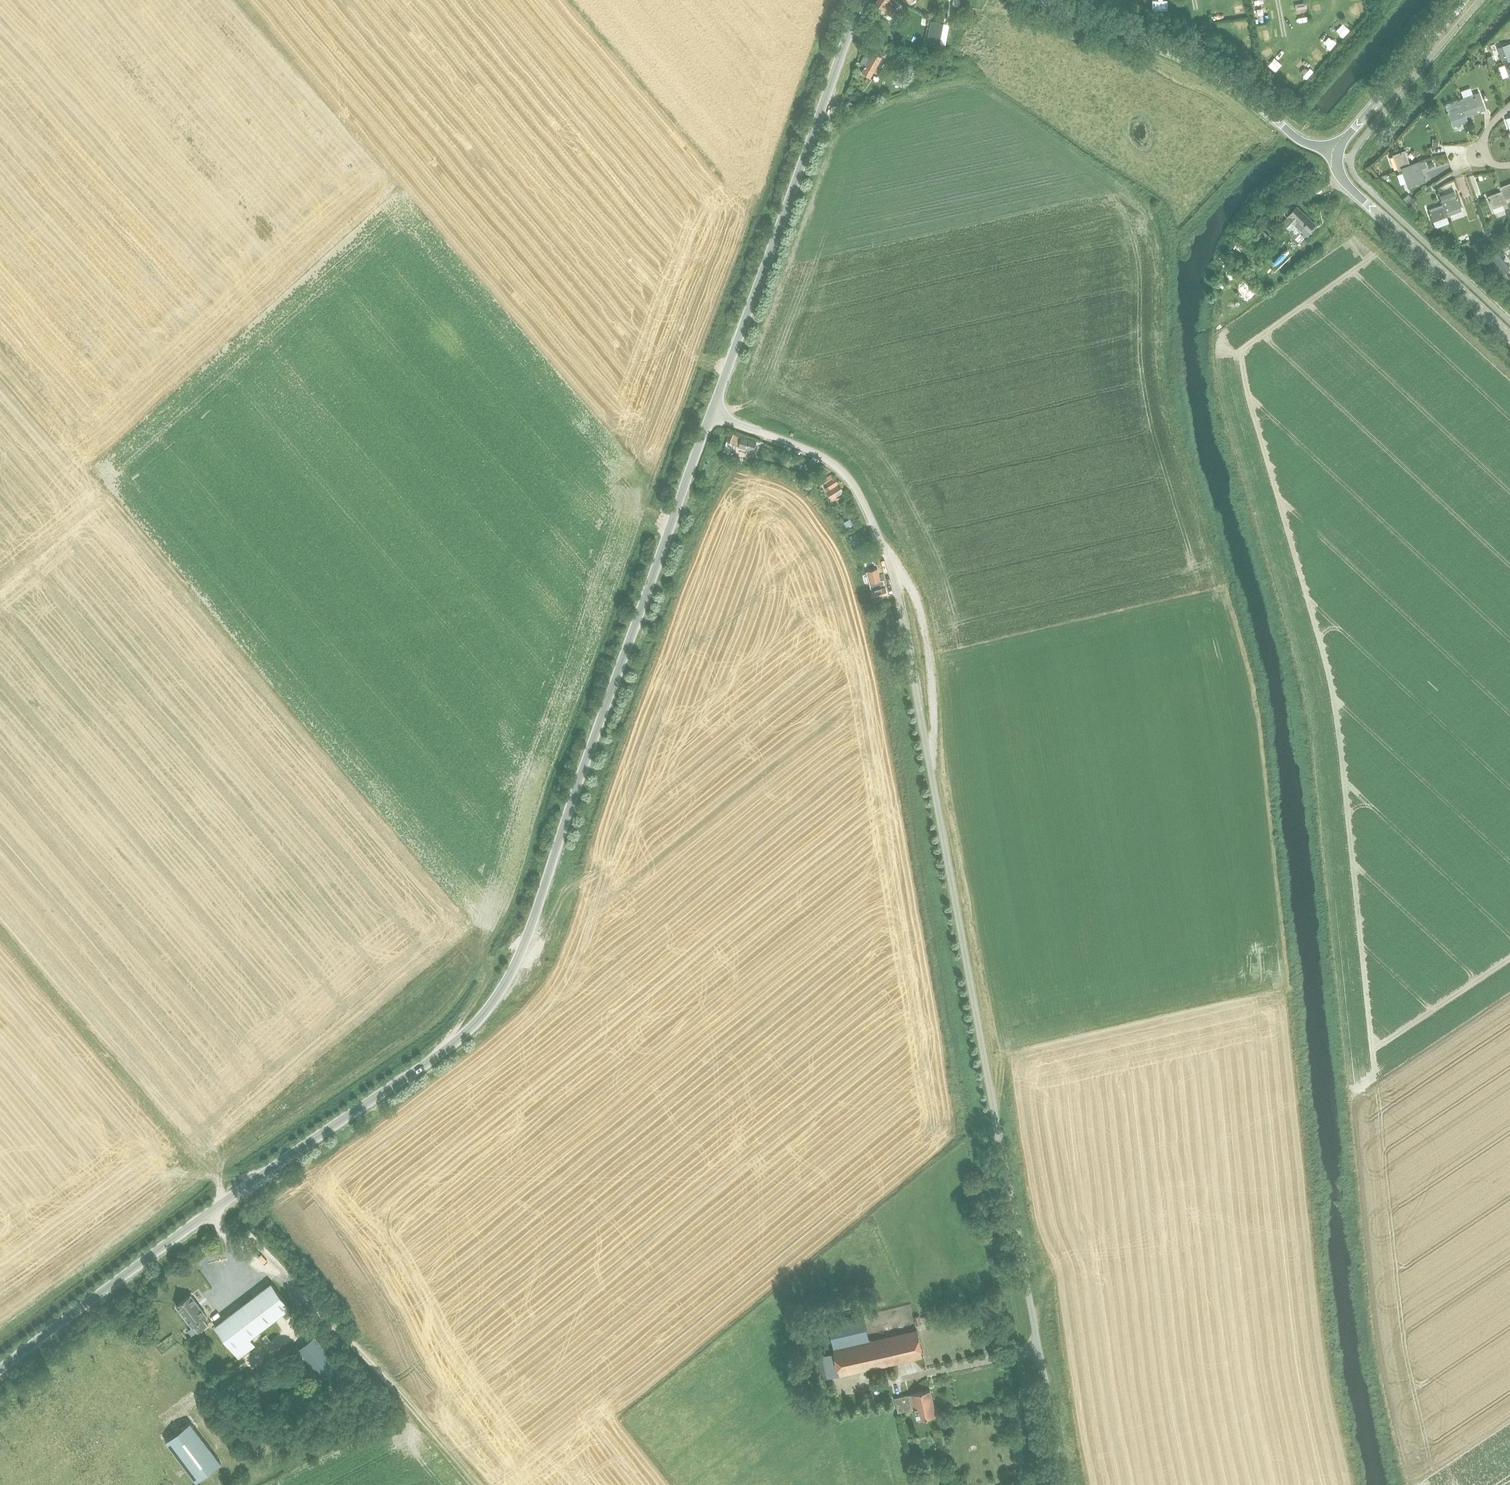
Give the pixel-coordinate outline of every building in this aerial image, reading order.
[(882,10),(890,15),(896,8),(888,2),(889,0),(878,0),(875,5),(882,10)] [(939,43),(943,23),(932,21),(928,41),(939,43)] [(1498,48),(1503,61),(1506,60),(1509,59),(1509,43),(1498,48)] [(877,74),(879,69),(876,67),(882,57),(867,50),(860,63),(865,65),(864,67),(877,74)] [(1458,100),(1459,103),(1460,103),(1465,116),(1485,109),(1478,92),(1458,100)] [(845,105),(855,109),(858,101),(849,97),(845,105)] [(1446,109),(1452,126),(1466,121),(1465,116),(1460,103),(1459,103),(1446,109)] [(1408,165),(1407,165),(1402,151),(1391,155),(1396,169),(1400,168),(1408,165)] [(1424,161),(1417,163),(1419,169),(1426,167),(1424,161)] [(1408,165),(1400,168),(1407,187),(1423,181),(1419,169),(1417,163),(1416,162),(1408,165)] [(1504,198),(1509,196),(1509,183),(1500,187),(1504,198)] [(1499,191),(1488,195),(1492,207),(1494,211),(1494,212),(1504,208),(1502,204),(1506,203),(1504,198),(1500,187),(1498,187),(1499,191)] [(1453,190),(1439,195),(1442,204),(1445,211),(1446,215),(1446,216),(1460,211),(1459,206),(1453,190)] [(1407,193),(1401,198),(1405,203),(1411,198),(1407,193)] [(1412,199),(1406,204),(1410,209),(1416,204),(1412,199)] [(1445,211),(1442,204),(1428,209),(1432,220),(1446,215),(1445,211)] [(1306,234),(1314,225),(1296,207),(1282,221),(1290,229),(1295,224),(1306,234)] [(1480,238),(1474,240),(1476,245),(1482,243),(1485,242),(1483,237),(1480,238)] [(1229,250),(1226,254),(1236,260),(1239,255),(1229,250)] [(1509,268),(1497,251),(1490,256),(1503,273),(1509,268)] [(735,434),(730,432),(726,442),(723,450),(726,451),(730,441),(732,442),(731,444),(746,448),(745,452),(750,453),(751,450),(753,450),(756,441),(735,435),(735,434)] [(831,499),(843,491),(832,474),(823,479),(828,486),(824,488),(831,499)] [(851,517),(843,522),(847,528),(854,523),(851,517)] [(856,532),(849,535),(853,542),(860,538),(856,532)] [(880,580),(869,583),(873,599),(887,595),(885,586),(883,581),(885,580),(883,573),(878,575),(880,580)] [(250,1338),(290,1307),(271,1282),(214,1326),(239,1358),(255,1345),(250,1338)] [(190,1294),(176,1305),(192,1327),(194,1326),(198,1331),(207,1324),(203,1319),(207,1316),(190,1294)] [(827,1322),(833,1348),(834,1352),(817,1356),(822,1379),(923,1356),(917,1329),(870,1340),(864,1314),(827,1322)] [(323,1381),(339,1368),(314,1336),(298,1348),(323,1381)] [(917,1419),(936,1415),(930,1389),(894,1398),(898,1412),(914,1408),(917,1419)] [(190,1422),(165,1441),(196,1482),(221,1463),(190,1422)]
